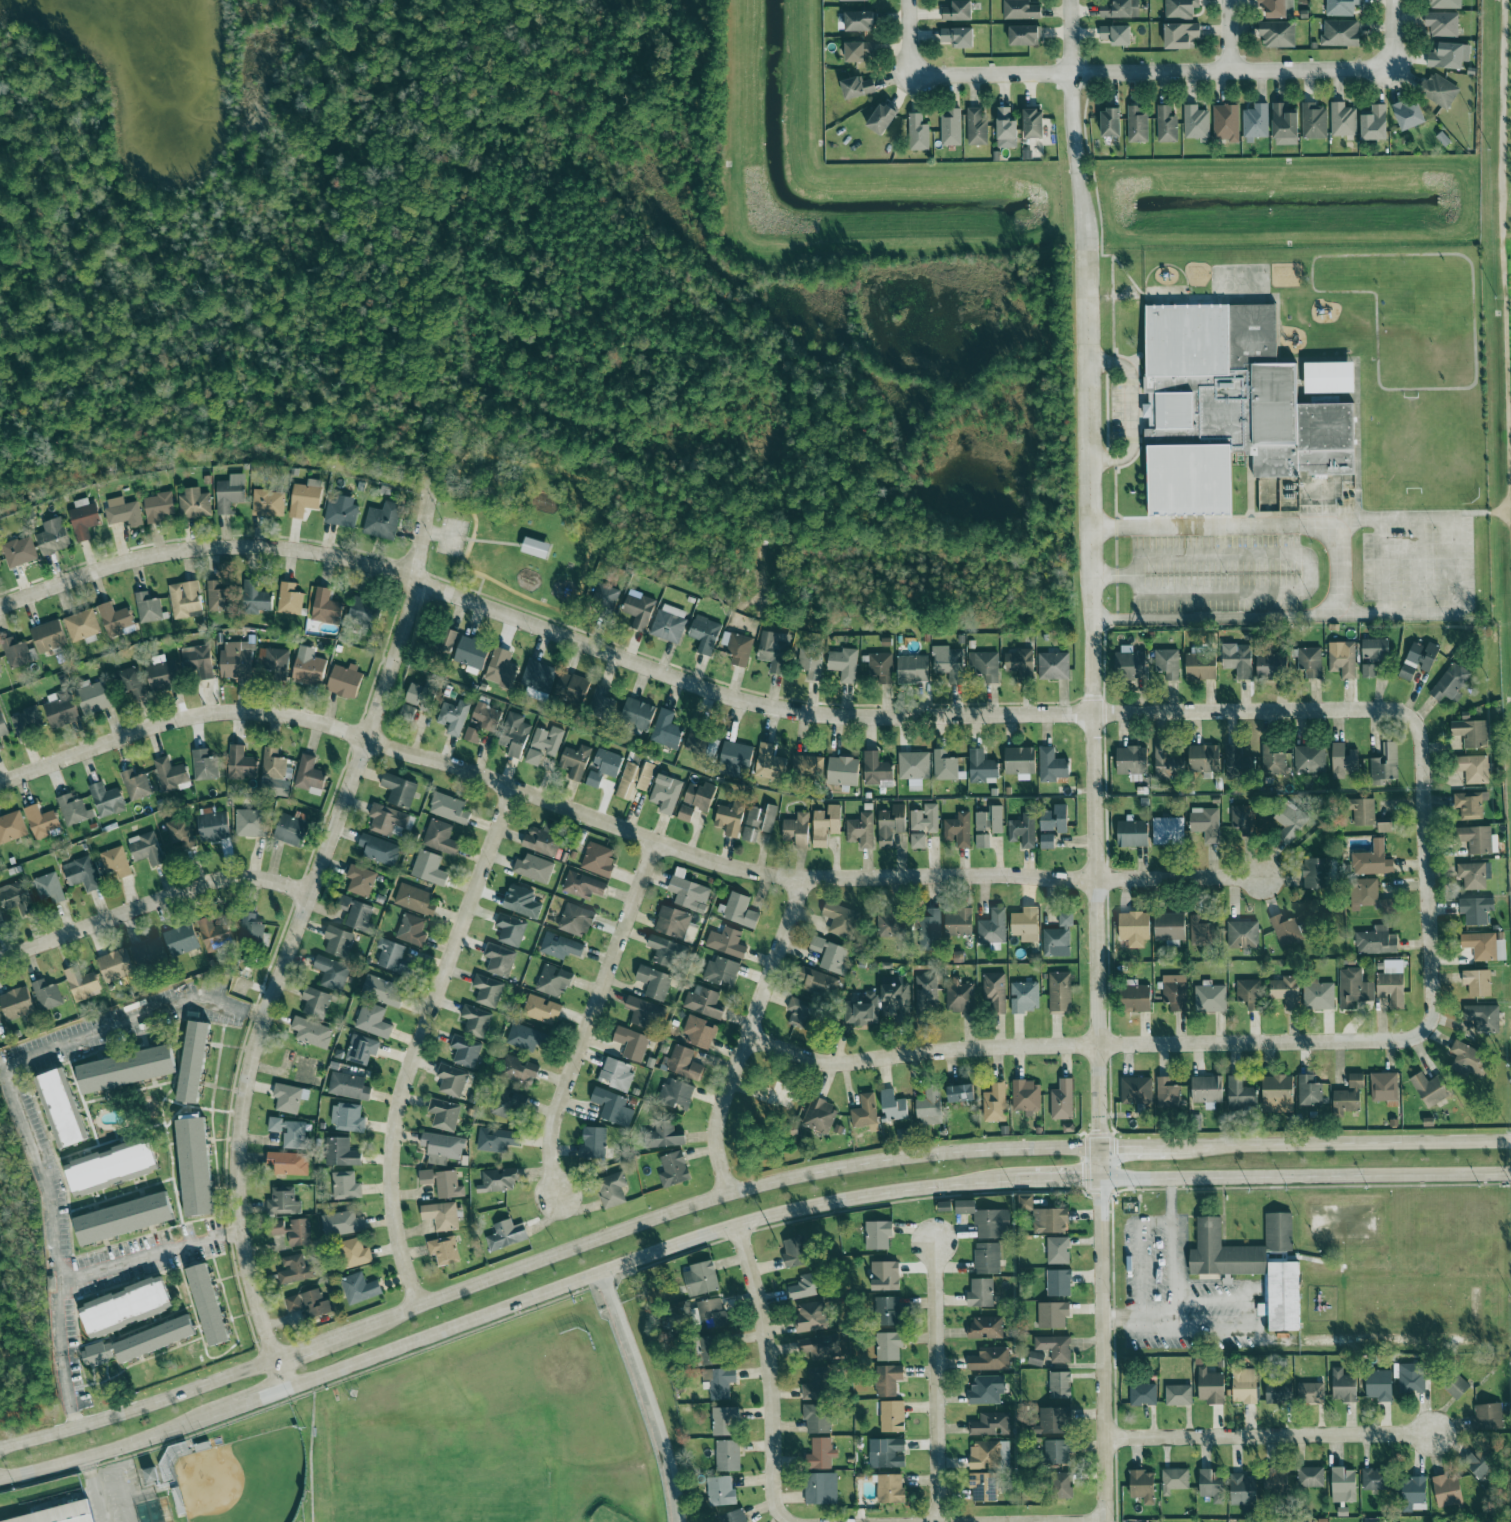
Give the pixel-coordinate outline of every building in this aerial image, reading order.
[(1041,6),(1029,6),(1029,0),(1026,0),(1003,0),(1004,20),(1041,20),(1041,6)] [(1099,18),(1139,19),(1139,0),(1113,0),(1113,4),(1100,4),(1099,18)] [(1193,20),(1193,8),(1199,8),(1199,0),(1165,0),(1165,20),(1193,20)] [(1259,10),(1267,9),(1267,19),(1287,19),(1287,9),(1294,9),(1293,0),(1258,0),(1259,10)] [(1355,5),(1361,6),(1361,0),(1327,0),(1326,17),(1354,17),(1355,5)] [(1461,0),(1426,0),(1426,9),(1461,9),(1461,0)] [(972,21),(972,1),(953,1),(953,7),(942,8),(943,22),(972,21)] [(874,12),(846,12),(846,32),(874,32),(874,12)] [(1431,38),(1458,38),(1459,13),(1425,12),(1425,26),(1431,27),(1431,38)] [(1359,47),(1359,21),(1324,21),(1324,36),(1321,36),(1320,47),(1359,47)] [(1296,48),(1295,22),(1259,23),(1259,37),(1263,37),(1263,48),(1296,48)] [(1165,50),(1193,49),(1193,39),(1200,39),(1200,24),(1165,24),(1165,50)] [(1010,46),(1040,46),(1040,27),(1010,26),(1010,46)] [(1113,47),(1132,46),(1131,26),(1100,27),(1100,41),(1112,40),(1113,47)] [(941,29),(941,43),(955,43),(955,49),(974,49),(974,29),(941,29)] [(875,42),(845,43),(846,63),(865,62),(865,57),(876,57),(875,42)] [(1428,51),(1428,68),(1463,70),(1463,61),(1469,61),(1470,44),(1439,43),(1439,52),(1428,51)] [(1449,110),(1460,87),(1429,72),(1418,94),(1449,110)] [(876,94),(873,79),(863,81),(862,76),(841,81),(845,100),(876,94)] [(1392,107),(1403,132),(1427,122),(1420,104),(1412,108),(1409,100),(1392,107)] [(866,127),(883,137),(898,113),(881,102),(866,127)] [(1298,112),(1288,112),(1288,103),(1273,104),(1274,146),(1299,145),(1298,112)] [(1356,109),(1345,109),(1345,103),(1331,103),(1331,137),(1357,136),(1356,109)] [(1243,110),(1244,140),(1269,139),(1268,104),(1254,104),(1254,110),(1243,110)] [(1157,143),(1177,143),(1177,117),(1172,116),(1172,106),(1158,105),(1157,143)] [(1210,111),(1198,111),(1198,105),(1184,105),(1184,139),(1211,139),(1210,111)] [(1302,105),(1302,139),(1327,139),(1328,106),(1302,105)] [(1386,105),(1372,105),(1372,115),(1362,115),(1362,141),(1387,141),(1386,105)] [(1213,106),(1213,142),(1239,142),(1240,106),(1213,106)] [(1148,142),(1147,107),(1128,108),(1128,143),(1148,142)] [(980,108),(967,108),(967,145),(987,145),(987,120),(980,120),(980,108)] [(1011,108),(997,108),(997,148),(1018,148),(1017,121),(1011,121),(1011,108)] [(1102,138),(1122,138),(1120,109),(1101,110),(1102,138)] [(1025,139),(1044,139),(1043,110),(1024,111),(1025,139)] [(961,146),(961,111),(940,111),(941,147),(961,146)] [(929,151),(929,125),(923,125),(922,114),(909,114),(909,151),(929,151)] [(1149,517),(1145,306),(1275,305),(1277,364),(1354,363),(1355,475),(1253,477),(1253,451),(1230,451),(1232,515),(1149,517)] [(231,515),(231,504),(244,503),(243,474),(229,474),(229,481),(216,481),(217,515),(231,515)] [(320,509),(321,480),(307,479),(306,485),(292,484),(290,518),(304,519),(305,509),(320,509)] [(210,493),(199,493),(199,487),(184,487),(184,495),(179,496),(180,517),(211,516),(210,493)] [(253,516),(284,516),(284,492),(253,491),(253,516)] [(162,516),(174,515),(172,493),(144,496),(146,524),(162,522),(162,516)] [(128,521),(129,527),(142,525),(138,501),(124,504),(123,496),(104,500),(108,524),(128,521)] [(68,510),(76,543),(90,540),(87,528),(100,524),(96,503),(88,505),(87,498),(72,501),(74,509),(68,510)] [(369,507),(362,534),(393,541),(402,505),(384,500),(382,510),(369,507)] [(326,501),(324,524),(355,527),(358,504),(326,501)] [(44,531),(34,535),(42,556),(71,546),(60,516),(41,522),(44,531)] [(38,559),(30,535),(1,545),(8,568),(38,559)] [(547,558),(550,542),(524,537),(521,553),(547,558)] [(243,610),(271,611),(272,591),(258,591),(258,580),(244,579),(243,610)] [(228,588),(220,589),(220,580),(207,581),(208,612),(229,611),(228,588)] [(277,613),(301,614),(303,593),(296,593),(297,582),(280,581),(277,613)] [(591,602),(614,610),(621,590),(597,583),(591,602)] [(330,588),(316,586),(312,621),(326,622),(327,619),(340,620),(342,602),(329,600),(330,588)] [(149,600),(147,591),(134,593),(140,624),(163,619),(159,598),(149,600)] [(655,597),(628,591),(623,613),(634,616),(632,628),(647,632),(655,597)] [(372,623),(378,602),(353,596),(348,617),(372,623)] [(135,631),(129,608),(113,611),(111,602),(99,605),(106,638),(135,631)] [(677,644),(689,613),(662,602),(650,634),(677,644)] [(63,619),(72,643),(84,639),(85,642),(103,635),(92,608),(63,619)] [(701,640),(697,652),(710,657),(723,625),(696,614),(688,635),(701,640)] [(38,653),(67,644),(59,619),(30,628),(38,653)] [(435,647),(449,654),(458,633),(445,627),(435,647)] [(720,647),(735,650),(731,664),(746,668),(753,638),(724,631),(720,647)] [(790,635),(761,631),(757,660),(771,662),(769,673),(784,675),(790,635)] [(33,648),(28,650),(25,641),(16,644),(13,636),(0,640),(10,669),(37,660),(33,648)] [(455,662),(483,670),(490,644),(461,637),(455,662)] [(1362,660),(1389,660),(1389,639),(1362,639),(1362,660)] [(1412,682),(1418,668),(1430,673),(1441,646),(1429,642),(1427,647),(1413,641),(1399,677),(1412,682)] [(1355,642),(1329,642),(1329,673),(1341,672),(1341,679),(1356,679),(1355,642)] [(180,649),(184,671),(196,669),(198,681),(214,678),(208,644),(180,649)] [(1237,680),(1251,680),(1252,645),(1222,644),(1222,669),(1237,669),(1237,680)] [(1117,678),(1146,679),(1146,653),(1133,652),(1133,646),(1117,646),(1117,678)] [(485,682),(509,687),(514,666),(505,664),(508,650),(493,647),(485,682)] [(1306,679),(1321,679),(1320,647),(1297,648),(1298,671),(1306,671),(1306,679)] [(857,649),(841,648),(841,652),(828,652),(827,670),(840,671),(840,683),(856,684),(857,649)] [(963,648),(933,648),(933,673),(949,673),(949,684),(963,684),(963,648)] [(1018,653),(1005,653),(1005,673),(1033,674),(1034,649),(1018,648),(1018,653)] [(286,680),(287,649),(265,649),(264,680),(286,680)] [(797,670),(807,670),(807,680),(821,680),(822,650),(798,649),(797,670)] [(1155,672),(1165,672),(1166,681),(1179,680),(1179,649),(1155,649),(1155,672)] [(998,652),(968,652),(969,673),(985,672),(985,683),(999,683),(998,652)] [(327,660),(297,653),(291,679),(321,686),(327,660)] [(892,653),(869,653),(869,684),(892,683),(892,653)] [(1069,653),(1038,653),(1039,679),(1070,679),(1069,653)] [(1216,680),(1216,653),(1186,654),(1186,680),(1216,680)] [(1257,678),(1283,678),(1283,653),(1257,653),(1257,678)] [(898,683),(928,682),(928,656),(897,656),(898,683)] [(521,686),(550,693),(556,668),(527,661),(521,686)] [(1458,692),(1471,674),(1454,661),(1430,694),(1441,702),(1446,696),(1456,704),(1462,695),(1458,692)] [(179,687),(176,662),(146,665),(149,690),(179,687)] [(334,664),(325,691),(354,701),(363,674),(356,671),(358,666),(349,663),(347,669),(334,664)] [(1374,664),(1362,664),(1362,678),(1375,678),(1374,664)] [(144,696),(138,667),(116,671),(120,693),(130,691),(132,698),(144,696)] [(590,681),(563,671),(554,694),(581,705),(590,681)] [(77,689),(84,715),(111,707),(104,681),(77,689)] [(405,702),(419,706),(418,709),(425,711),(432,690),(410,683),(405,702)] [(610,689),(597,684),(587,712),(605,719),(612,699),(607,697),(610,689)] [(52,730),(80,720),(69,688),(47,695),(49,702),(43,704),(52,730)] [(649,732),(655,705),(626,699),(622,719),(635,721),(633,728),(649,732)] [(442,702),(437,723),(447,726),(445,734),(461,738),(469,702),(459,700),(457,706),(442,702)] [(494,734),(502,711),(477,702),(471,721),(478,724),(477,728),(494,734)] [(401,715),(413,718),(415,707),(403,704),(401,715)] [(19,741),(46,731),(36,705),(9,716),(19,741)] [(682,727),(670,725),(673,711),(659,708),(651,743),(678,749),(682,727)] [(9,734),(0,709),(0,737),(9,734)] [(520,760),(531,726),(522,723),(524,716),(508,711),(498,745),(509,748),(507,756),(520,760)] [(1452,736),(1464,735),(1464,748),(1489,748),(1489,720),(1452,721),(1452,736)] [(555,758),(564,730),(552,726),(550,732),(536,728),(524,762),(538,767),(543,754),(555,758)] [(463,740),(477,744),(481,731),(467,727),(463,740)] [(711,738),(712,730),(689,727),(686,750),(705,753),(706,748),(717,750),(718,739),(711,738)] [(754,747),(726,741),(720,769),(748,775),(754,747)] [(755,778),(783,781),(786,758),(772,756),(773,743),(759,742),(755,778)] [(1397,742),(1383,742),(1383,757),(1371,758),(1371,786),(1383,785),(1383,779),(1398,779),(1397,742)] [(1334,779),(1346,779),(1346,769),(1359,769),(1359,749),(1347,749),(1347,743),(1333,743),(1334,779)] [(244,745),(229,744),(228,779),(243,780),(243,776),(255,777),(256,757),(243,757),(244,745)] [(580,782),(592,749),(580,744),(577,751),(565,747),(558,766),(570,771),(568,778),(580,782)] [(1286,753),(1275,753),(1275,744),(1262,744),(1263,775),(1286,775),(1286,753)] [(1190,772),(1220,771),(1219,745),(1189,746),(1190,772)] [(1117,775),(1146,774),(1146,746),(1116,747),(1117,775)] [(1157,746),(1156,780),(1172,781),(1172,775),(1182,775),(1182,758),(1169,757),(1169,746),(1157,746)] [(1225,772),(1252,772),(1252,755),(1243,754),(1243,746),(1226,746),(1225,772)] [(1325,746),(1294,747),(1295,774),(1326,773),(1325,746)] [(285,778),(286,758),(277,758),(278,748),(263,747),(262,777),(285,778)] [(1018,781),(1035,780),(1034,747),(1005,748),(1006,774),(1018,774),(1018,781)] [(1039,747),(1040,782),(1057,782),(1057,778),(1069,777),(1068,758),(1054,758),(1054,747),(1039,747)] [(984,748),(969,749),(970,783),(986,782),(986,777),(999,777),(998,760),(984,760),(984,748)] [(209,757),(208,749),(192,750),(194,780),(217,779),(217,757),(209,757)] [(590,770),(586,784),(598,788),(603,774),(616,778),(623,757),(600,749),(593,771),(590,770)] [(947,749),(933,749),(934,780),(958,780),(958,758),(947,758),(947,749)] [(879,751),(864,751),(864,785),(883,786),(884,781),(892,781),(893,763),(879,763),(879,751)] [(929,752),(898,753),(899,780),(908,780),(909,792),(922,791),(922,779),(930,779),(929,752)] [(294,787),(306,790),(307,786),(321,789),(325,771),(313,769),(316,756),(301,753),(294,787)] [(823,775),(824,757),(793,755),(792,774),(823,775)] [(1466,785),(1490,784),(1490,755),(1457,757),(1458,771),(1466,771),(1466,785)] [(176,780),(187,777),(184,764),(171,767),(167,756),(153,760),(163,794),(179,789),(176,780)] [(858,786),(859,758),(829,757),(827,785),(858,786)] [(627,762),(615,796),(630,801),(635,788),(646,792),(655,765),(642,760),(640,766),(627,762)] [(284,780),(264,778),(263,785),(270,785),(269,793),(288,795),(291,768),(286,768),(284,780)] [(134,776),(133,769),(122,771),(128,800),(151,796),(147,773),(134,776)] [(387,802),(409,809),(418,784),(385,772),(380,786),(391,790),(387,802)] [(649,801),(661,804),(659,812),(672,817),(683,781),(658,773),(649,801)] [(118,787),(105,792),(102,781),(88,786),(99,819),(126,810),(118,787)] [(709,811),(716,786),(704,783),(703,787),(689,783),(683,804),(709,811)] [(466,802),(435,792),(428,813),(466,826),(470,812),(464,810),(466,802)] [(1483,801),(1489,801),(1489,792),(1454,793),(1455,808),(1461,808),(1461,820),(1483,820),(1483,801)] [(83,799),(73,801),(71,794),(58,797),(65,826),(94,818),(92,809),(85,811),(83,799)] [(1375,798),(1353,799),(1353,826),(1375,825),(1375,798)] [(410,816),(373,802),(368,817),(373,818),(369,830),(390,837),(395,824),(405,828),(410,816)] [(771,834),(778,806),(764,803),(762,809),(750,806),(741,839),(756,843),(759,831),(771,834)] [(25,807),(34,841),(50,836),(48,830),(60,827),(55,810),(40,814),(37,804),(25,807)] [(694,809),(681,804),(677,818),(689,823),(694,809)] [(878,812),(879,849),(893,849),(892,833),(906,833),(905,804),(891,805),(891,811),(878,812)] [(938,804),(924,804),(924,811),(911,811),(910,830),(927,830),(927,832),(938,833),(938,804)] [(1055,833),(1067,833),(1068,805),(1054,804),(1054,813),(1040,812),(1040,831),(1055,831),(1055,833)] [(714,825),(726,827),(724,836),(738,839),(744,810),(718,805),(714,825)] [(813,848),(828,848),(828,834),(840,834),(841,805),(828,805),(827,811),(814,811),(813,848)] [(1002,805),(989,805),(989,812),(975,813),(976,849),(990,848),(990,834),(1002,833),(1002,805)] [(1278,837),(1289,845),(1306,822),(1283,805),(1273,818),(1285,827),(1278,837)] [(1231,828),(1242,828),(1242,836),(1255,835),(1254,806),(1231,806),(1231,828)] [(1219,808),(1190,809),(1191,832),(1204,832),(1204,844),(1219,843),(1219,808)] [(20,810),(0,817),(0,844),(28,835),(20,810)] [(235,810),(236,837),(264,837),(264,810),(235,810)] [(943,820),(944,841),(955,841),(955,848),(970,848),(969,811),(958,812),(958,819),(943,820)] [(272,838),(301,848),(311,823),(282,812),(272,838)] [(783,819),(783,841),(794,842),(794,848),(809,849),(810,812),(797,812),(797,820),(783,819)] [(846,820),(847,843),(859,843),(859,849),(873,849),(873,812),(860,812),(860,820),(846,820)] [(1009,842),(1021,842),(1021,849),(1036,849),(1035,812),(1022,812),(1022,820),(1008,820),(1009,842)] [(199,843),(229,841),(228,813),(198,815),(199,843)] [(449,839),(453,826),(431,818),(421,845),(455,857),(460,843),(449,839)] [(1153,845),(1183,844),(1183,818),(1152,818),(1153,845)] [(170,850),(193,848),(190,819),(167,821),(170,850)] [(1393,832),(1393,819),(1378,819),(1378,833),(1393,832)] [(1118,847),(1148,846),(1147,820),(1117,821),(1118,847)] [(522,848),(553,857),(560,830),(544,826),(543,830),(528,826),(522,848)] [(1456,828),(1457,842),(1469,841),(1469,855),(1498,853),(1497,835),(1491,835),(1491,826),(1456,828)] [(133,862),(148,857),(151,867),(164,863),(154,831),(127,840),(133,862)] [(365,848),(363,857),(394,867),(401,845),(362,834),(358,846),(365,848)] [(925,849),(925,834),(910,834),(911,849),(925,849)] [(1040,849),(1054,849),(1054,834),(1040,834),(1040,849)] [(1353,875),(1394,874),(1394,859),(1385,859),(1385,838),(1373,838),(1373,852),(1352,852),(1353,875)] [(608,877),(616,850),(588,841),(580,869),(608,877)] [(99,854),(107,874),(116,871),(119,880),(132,875),(121,846),(99,854)] [(441,857),(420,849),(410,875),(444,887),(448,874),(437,869),(441,857)] [(524,862),(516,859),(512,872),(547,885),(554,864),(527,854),(524,862)] [(83,883),(87,893),(100,889),(89,855),(61,865),(69,887),(83,883)] [(1303,858),(1304,888),(1331,888),(1330,858),(1303,858)] [(1465,890),(1486,890),(1486,880),(1491,880),(1490,863),(1457,864),(1458,878),(1464,878),(1465,890)] [(346,877),(352,879),(347,891),(368,898),(377,874),(351,864),(346,877)] [(711,889),(683,879),(686,870),(676,866),(668,891),(677,894),(674,904),(703,914),(706,907),(705,907),(711,889)] [(608,884),(568,870),(561,891),(589,901),(592,892),(603,896),(608,884)] [(49,896),(52,906),(66,900),(54,871),(32,880),(40,900),(49,896)] [(1378,878),(1351,879),(1352,912),(1360,912),(1360,905),(1375,905),(1375,910),(1393,910),(1392,899),(1378,899),(1378,878)] [(0,888),(0,899),(4,911),(17,906),(21,917),(35,912),(23,880),(0,888)] [(434,916),(437,904),(429,903),(432,892),(399,884),(394,906),(434,916)] [(534,892),(512,884),(508,894),(506,893),(501,908),(536,920),(542,905),(531,901),(534,892)] [(761,914),(747,909),(751,898),(732,891),(722,918),(755,930),(761,914)] [(349,912),(345,924),(365,931),(373,906),(340,895),(336,907),(349,912)] [(1466,914),(1465,925),(1488,925),(1488,913),(1495,913),(1495,899),(1460,898),(1459,914),(1466,914)] [(833,919),(828,932),(850,940),(860,913),(827,901),(821,915),(833,919)] [(585,939),(594,912),(566,902),(557,929),(585,939)] [(654,930),(692,943),(697,928),(689,926),(692,915),(662,905),(654,930)] [(1005,907),(991,908),(991,920),(977,920),(978,938),(1006,938),(1005,907)] [(1011,935),(1020,935),(1020,942),(1038,942),(1038,907),(1023,907),(1023,913),(1011,913),(1011,935)] [(940,908),(927,909),(927,917),(919,917),(920,943),(941,942),(940,908)] [(972,936),(972,908),(955,908),(955,913),(946,913),(945,936),(972,936)] [(239,942),(263,942),(264,923),(256,923),(256,913),(239,912),(239,942)] [(1043,929),(1043,956),(1069,956),(1069,926),(1073,926),(1073,912),(1059,912),(1059,929),(1043,929)] [(1119,940),(1150,939),(1150,912),(1119,913),(1119,940)] [(426,921),(404,913),(395,938),(422,948),(427,935),(422,932),(426,921)] [(497,942),(519,948),(527,922),(498,913),(494,926),(502,928),(497,942)] [(877,914),(878,938),(900,937),(899,913),(877,914)] [(1155,913),(1155,940),(1185,940),(1185,913),(1155,913)] [(1286,921),(1282,913),(1269,919),(1282,947),(1303,938),(1295,918),(1286,921)] [(1190,915),(1191,945),(1210,945),(1209,922),(1204,922),(1204,914),(1190,915)] [(196,921),(207,952),(233,942),(226,923),(214,928),(210,916),(196,921)] [(1259,922),(1228,921),(1228,948),(1258,949),(1259,922)] [(163,932),(171,958),(199,949),(191,923),(163,932)] [(1357,954),(1398,953),(1397,934),(1388,934),(1387,925),(1373,925),(1374,932),(1356,933),(1357,954)] [(710,931),(705,946),(743,960),(748,948),(738,944),(742,932),(725,926),(721,935),(710,931)] [(348,957),(353,932),(327,927),(324,939),(328,939),(325,952),(348,957)] [(585,945),(546,931),(538,952),(563,961),(566,953),(580,958),(585,945)] [(1461,934),(1461,948),(1474,948),(1474,961),(1506,960),(1506,940),(1496,940),(1496,933),(1461,934)] [(653,962),(671,968),(679,943),(650,935),(647,947),(656,949),(653,962)] [(139,970),(168,959),(159,936),(130,948),(139,970)] [(849,950),(814,936),(809,948),(824,955),(819,967),(839,975),(849,950)] [(376,947),(382,949),(376,965),(396,972),(405,946),(380,937),(376,947)] [(516,952),(487,942),(482,956),(490,959),(485,971),(507,979),(516,952)] [(97,957),(105,984),(134,975),(126,948),(97,957)] [(350,967),(317,955),(313,968),(324,972),(319,985),(341,993),(350,967)] [(715,962),(707,960),(703,981),(733,987),(739,962),(716,957),(715,962)] [(535,991),(562,998),(565,986),(570,988),(574,973),(542,965),(535,991)] [(663,1002),(672,975),(640,965),(635,980),(649,984),(645,996),(663,1002)] [(64,971),(75,1002),(102,993),(95,972),(81,977),(77,966),(64,971)] [(803,989),(833,999),(840,979),(803,967),(800,975),(807,978),(803,989)] [(1404,1009),(1404,973),(1397,973),(1397,967),(1384,968),(1384,974),(1377,974),(1377,996),(1390,996),(1391,1009),(1404,1009)] [(1340,1010),(1364,1009),(1363,1002),(1374,1001),(1373,982),(1362,983),(1361,968),(1339,969),(1340,1010)] [(1491,996),(1490,970),(1462,971),(1463,985),(1469,985),(1469,997),(1491,996)] [(1072,1012),(1071,972),(1049,973),(1050,1013),(1072,1012)] [(983,973),(983,1001),(991,1001),(991,1014),(1005,1014),(1005,973),(983,973)] [(479,990),(474,1002),(495,1010),(505,984),(476,974),(471,987),(479,990)] [(398,1008),(405,990),(367,975),(360,993),(398,1008)] [(915,976),(916,1011),(938,1011),(937,975),(915,976)] [(1163,1004),(1170,1004),(1171,1012),(1187,1011),(1186,975),(1162,976),(1163,1004)] [(1271,999),(1285,999),(1286,1013),(1300,1013),(1299,976),(1282,976),(1282,981),(1270,981),(1271,999)] [(882,977),(881,1017),(909,1018),(909,980),(886,979),(886,978),(882,977)] [(948,1014),(974,1013),(972,984),(961,984),(960,977),(946,977),(948,1014)] [(46,987),(43,979),(31,983),(41,1012),(63,1005),(56,984),(46,987)] [(1259,980),(1237,981),(1237,1002),(1247,1002),(1248,1011),(1260,1011),(1259,980)] [(1151,985),(1138,985),(1138,981),(1121,981),(1121,1010),(1151,1011),(1151,985)] [(1334,1009),(1334,981),(1304,982),(1304,1010),(1334,1009)] [(1010,983),(1011,1012),(1040,1012),(1039,982),(1010,983)] [(25,986),(0,995),(0,1004),(6,1021),(35,1010),(25,986)] [(307,1001),(302,1012),(323,1020),(332,995),(306,986),(301,999),(307,1001)] [(683,1009),(722,1019),(725,1008),(716,1006),(720,992),(695,986),(694,993),(687,992),(683,1009)] [(1194,986),(1195,1012),(1227,1012),(1226,986),(1194,986)] [(877,991),(865,991),(865,1004),(845,1003),(844,1025),(877,1025),(877,991)] [(547,1000),(529,994),(522,1015),(555,1027),(562,1006),(546,1001),(547,1000)] [(634,1011),(630,1024),(648,1028),(655,1004),(628,996),(624,1008),(634,1011)] [(792,1012),(788,1023),(807,1030),(816,1006),(791,996),(786,1010),(792,1012)] [(386,1009),(363,1001),(354,1028),(388,1040),(393,1026),(381,1022),(386,1009)] [(463,1032),(483,1039),(493,1014),(464,1004),(459,1017),(468,1020),(463,1032)] [(1464,1020),(1479,1020),(1479,1034),(1500,1034),(1499,1005),(1464,1006),(1464,1020)] [(295,1039),(326,1050),(333,1029),(294,1016),(290,1029),(297,1031),(295,1039)] [(718,1027),(689,1016),(682,1033),(688,1035),(685,1042),(709,1051),(718,1027)] [(177,1101),(198,1104),(209,1023),(188,1020),(177,1101)] [(533,1053),(541,1033),(514,1023),(506,1043),(533,1053)] [(649,1036),(618,1026),(613,1041),(626,1045),(622,1057),(641,1063),(649,1036)] [(366,1067),(370,1054),(376,1056),(380,1042),(352,1034),(344,1061),(366,1067)] [(473,1070),(483,1044),(454,1034),(449,1048),(456,1050),(452,1062),(473,1070)] [(1450,1052),(1457,1055),(1453,1065),(1484,1078),(1493,1057),(1455,1040),(1450,1052)] [(694,1050),(675,1044),(670,1059),(664,1057),(660,1068),(700,1080),(704,1066),(691,1061),(694,1050)] [(176,1074),(170,1045),(76,1065),(81,1094),(176,1074)] [(533,1085),(540,1066),(524,1061),(524,1060),(506,1054),(500,1074),(533,1085)] [(610,1083),(609,1086),(625,1093),(635,1067),(607,1056),(598,1079),(610,1083)] [(442,1079),(438,1092),(459,1099),(469,1073),(440,1063),(435,1077),(442,1079)] [(83,1141),(60,1069),(35,1077),(58,1149),(83,1141)] [(363,1086),(365,1078),(332,1071),(327,1093),(368,1102),(371,1088),(363,1086)] [(1428,1082),(1422,1072),(1410,1079),(1427,1108),(1451,1094),(1440,1075),(1428,1082)] [(1349,1088),(1364,1088),(1364,1074),(1349,1073),(1349,1088)] [(1398,1073),(1371,1073),(1371,1102),(1387,1101),(1387,1108),(1399,1108),(1398,1073)] [(1322,1105),(1322,1083),(1314,1083),(1314,1074),(1299,1075),(1299,1106),(1322,1105)] [(1294,1112),(1293,1075),(1263,1076),(1264,1113),(1294,1112)] [(1193,1076),(1192,1103),(1205,1103),(1205,1110),(1215,1110),(1215,1103),(1222,1103),(1223,1077),(1193,1076)] [(1257,1087),(1244,1088),(1243,1076),(1228,1076),(1229,1106),(1257,1106),(1257,1087)] [(659,1102),(687,1111),(694,1086),(667,1077),(659,1102)] [(1122,1078),(1122,1104),(1152,1104),(1152,1077),(1122,1078)] [(1171,1077),(1157,1077),(1158,1108),(1181,1107),(1181,1086),(1171,1086),(1171,1077)] [(1073,1120),(1073,1079),(1059,1079),(1059,1090),(1051,1090),(1051,1120),(1073,1120)] [(1013,1082),(1013,1113),(1041,1113),(1040,1081),(1013,1082)] [(984,1122),(1006,1122),(1005,1082),(991,1082),(992,1093),(984,1093),(984,1122)] [(275,1111),(297,1115),(300,1099),(307,1101),(309,1090),(275,1083),(272,1097),(278,1098),(275,1111)] [(950,1103),(976,1100),(974,1084),(948,1087),(950,1103)] [(917,1099),(918,1125),(943,1124),(940,1085),(925,1086),(926,1099),(917,1099)] [(590,1102),(604,1106),(600,1119),(629,1127),(634,1110),(624,1108),(627,1097),(594,1087),(590,1102)] [(880,1090),(884,1122),(908,1119),(906,1099),(895,1100),(894,1089),(880,1090)] [(511,1091),(494,1090),(493,1117),(510,1118),(511,1091)] [(1334,1090),(1333,1113),(1359,1114),(1359,1090),(1334,1090)] [(850,1109),(852,1128),(869,1126),(870,1133),(878,1132),(875,1092),(859,1094),(861,1109),(850,1109)] [(435,1114),(432,1127),(453,1133),(461,1106),(431,1098),(427,1112),(435,1114)] [(802,1127),(830,1134),(837,1105),(810,1098),(802,1127)] [(331,1129),(363,1133),(365,1118),(360,1117),(361,1106),(335,1103),(331,1129)] [(305,1122),(282,1121),(282,1118),(268,1117),(268,1131),(284,1131),(284,1148),(304,1149),(305,1122)] [(177,1120),(184,1216),(213,1214),(206,1118),(177,1120)] [(648,1123),(649,1148),(686,1146),(685,1134),(673,1134),(673,1122),(648,1123)] [(579,1160),(605,1161),(606,1128),(584,1127),(583,1145),(579,1145),(579,1160)] [(477,1149),(507,1153),(508,1145),(519,1146),(521,1133),(491,1129),(491,1130),(480,1128),(477,1149)] [(420,1146),(429,1148),(426,1163),(446,1166),(447,1159),(461,1161),(465,1138),(422,1132),(420,1146)] [(325,1165),(361,1166),(362,1151),(349,1151),(349,1138),(325,1137),(325,1165)] [(157,1168),(150,1142),(129,1148),(128,1145),(64,1163),(72,1192),(157,1168)] [(660,1157),(664,1172),(658,1174),(663,1188),(691,1180),(682,1150),(660,1157)] [(266,1166),(274,1166),(274,1175),(307,1176),(308,1154),(267,1152),(266,1166)] [(501,1170),(482,1171),(482,1185),(476,1186),(476,1193),(517,1191),(516,1168),(501,1169),(501,1170)] [(458,1187),(456,1169),(419,1173),(420,1186),(436,1184),(438,1199),(465,1197),(464,1186),(458,1187)] [(332,1172),(333,1200),(362,1199),(361,1183),(355,1183),(354,1171),(332,1172)] [(605,1210),(626,1203),(621,1187),(626,1186),(622,1172),(596,1180),(605,1210)] [(272,1200),(266,1200),(266,1215),(301,1214),(301,1200),(293,1201),(293,1187),(271,1187),(272,1200)] [(73,1216),(80,1245),(173,1222),(166,1193),(73,1216)] [(1033,1195),(1019,1195),(1018,1210),(1032,1211),(1033,1195)] [(975,1211),(975,1200),(955,1201),(955,1214),(976,1214),(976,1239),(1001,1238),(1000,1233),(1010,1233),(1010,1210),(975,1211)] [(938,1202),(938,1211),(951,1211),(951,1202),(938,1202)] [(435,1232),(458,1231),(457,1203),(420,1205),(421,1220),(435,1219),(435,1232)] [(1033,1209),(1033,1233),(1067,1233),(1067,1209),(1033,1209)] [(365,1232),(364,1217),(355,1218),(355,1211),(321,1215),(323,1236),(365,1232)] [(1190,1275),(1267,1274),(1267,1288),(1265,1288),(1265,1304),(1258,1304),(1258,1316),(1270,1316),(1270,1331),(1301,1331),(1300,1262),(1267,1262),(1267,1252),(1292,1251),(1292,1213),(1265,1213),(1266,1246),(1222,1247),(1221,1217),(1197,1217),(1197,1250),(1190,1250),(1190,1275)] [(310,1246),(308,1219),(290,1220),(290,1228),(284,1228),(284,1221),(271,1222),(272,1235),(289,1235),(289,1247),(310,1246)] [(485,1237),(489,1251),(528,1241),(523,1223),(513,1225),(511,1219),(493,1224),(495,1234),(485,1237)] [(865,1222),(866,1250),(889,1250),(888,1238),(892,1237),(892,1222),(865,1222)] [(459,1264),(456,1237),(427,1240),(429,1256),(436,1255),(437,1266),(459,1264)] [(1069,1264),(1069,1237),(1047,1238),(1047,1265),(1069,1264)] [(369,1248),(362,1249),(360,1238),(340,1242),(346,1269),(373,1262),(369,1248)] [(782,1256),(786,1269),(810,1263),(804,1238),(787,1243),(790,1254),(782,1256)] [(975,1274),(1000,1275),(1000,1243),(975,1243),(975,1274)] [(281,1258),(284,1270),(277,1271),(280,1285),(314,1278),(312,1266),(305,1267),(302,1253),(281,1258)] [(689,1298),(720,1290),(713,1260),(689,1266),(690,1271),(683,1273),(689,1298)] [(899,1290),(899,1262),(871,1262),(872,1291),(899,1290)] [(208,1347),(229,1342),(208,1263),(187,1268),(208,1347)] [(1046,1270),(1047,1297),(1071,1296),(1071,1270),(1046,1270)] [(348,1306),(383,1295),(378,1280),(366,1284),(362,1272),(339,1279),(348,1306)] [(816,1273),(798,1276),(800,1286),(788,1287),(790,1300),(819,1296),(816,1273)] [(171,1305),(162,1276),(77,1306),(87,1334),(171,1305)] [(971,1279),(971,1291),(967,1291),(967,1307),(994,1307),(994,1279),(971,1279)] [(303,1292),(307,1318),(333,1314),(330,1300),(322,1302),(320,1289),(303,1292)] [(302,1308),(298,1295),(284,1299),(288,1312),(302,1308)] [(898,1297),(876,1297),(876,1325),(899,1325),(898,1297)] [(698,1301),(701,1330),(729,1327),(727,1310),(722,1311),(721,1299),(698,1301)] [(826,1330),(823,1302),(794,1305),(797,1333),(826,1330)] [(1065,1328),(1065,1317),(1069,1317),(1069,1303),(1038,1303),(1038,1329),(1065,1328)] [(113,1341),(119,1361),(196,1338),(190,1317),(113,1341)] [(1002,1317),(969,1318),(969,1339),(1003,1338),(1002,1317)] [(903,1333),(876,1333),(876,1361),(899,1361),(899,1349),(903,1349),(903,1333)] [(722,1335),(700,1338),(703,1366),(725,1364),(722,1335)] [(811,1352),(811,1361),(840,1358),(838,1335),(797,1339),(798,1353),(811,1352)] [(1035,1337),(1035,1350),(1051,1350),(1051,1363),(1070,1364),(1071,1337),(1035,1337)] [(114,1362),(109,1342),(80,1348),(85,1368),(114,1362)] [(1009,1370),(1008,1347),(979,1348),(979,1356),(967,1356),(968,1371),(1009,1370)] [(1043,1367),(1045,1354),(1029,1352),(1027,1365),(1043,1367)] [(1425,1391),(1425,1364),(1399,1364),(1400,1392),(1425,1391)] [(903,1366),(876,1366),(876,1397),(896,1397),(896,1381),(903,1381),(903,1366)] [(1198,1367),(1199,1404),(1225,1403),(1224,1373),(1207,1373),(1207,1367),(1198,1367)] [(1333,1402),(1357,1401),(1356,1375),(1343,1376),(1343,1367),(1333,1368),(1333,1402)] [(802,1401),(831,1400),(829,1368),(808,1368),(809,1385),(802,1385),(802,1401)] [(736,1369),(702,1369),(702,1381),(710,1381),(710,1400),(730,1400),(730,1383),(736,1383),(736,1369)] [(1256,1404),(1257,1369),(1233,1369),(1232,1404),(1256,1404)] [(1367,1398),(1377,1398),(1377,1403),(1393,1402),(1392,1371),(1367,1371),(1367,1398)] [(1049,1372),(1050,1399),(1071,1399),(1071,1372),(1049,1372)] [(1456,1401),(1471,1388),(1458,1373),(1443,1386),(1456,1401)] [(970,1377),(971,1405),(1003,1404),(1002,1376),(970,1377)] [(1266,1403),(1292,1404),(1292,1381),(1266,1381),(1266,1403)] [(1297,1384),(1297,1402),(1325,1402),(1324,1383),(1297,1384)] [(1131,1406),(1157,1406),(1157,1384),(1130,1385),(1131,1406)] [(1166,1386),(1166,1406),(1192,1406),(1192,1386),(1166,1386)] [(880,1402),(881,1433),(904,1432),(904,1401),(880,1402)] [(1476,1418),(1471,1418),(1471,1431),(1503,1430),(1502,1404),(1475,1405),(1476,1418)] [(807,1434),(830,1433),(830,1405),(803,1405),(803,1421),(806,1421),(807,1434)] [(737,1408),(712,1408),(713,1436),(737,1436),(737,1408)] [(1069,1408),(1043,1408),(1043,1422),(1034,1423),(1034,1434),(1069,1434),(1069,1408)] [(969,1436),(1010,1435),(1010,1413),(980,1413),(980,1422),(969,1422),(969,1436)] [(811,1454),(805,1454),(806,1469),(832,1469),(832,1459),(838,1459),(838,1450),(831,1450),(831,1438),(811,1438),(811,1454)] [(905,1457),(896,1457),(896,1452),(905,1452),(905,1439),(869,1439),(868,1468),(905,1468),(905,1457)] [(716,1441),(717,1472),(740,1472),(740,1440),(716,1441)] [(1046,1465),(1070,1464),(1069,1440),(1045,1441),(1046,1465)] [(1010,1441),(971,1442),(971,1470),(1010,1469),(1010,1441)] [(1480,1481),(1494,1470),(1478,1450),(1464,1461),(1480,1481)] [(143,1470),(147,1484),(159,1480),(155,1467),(143,1470)] [(1323,1467),(1297,1468),(1298,1488),(1324,1487),(1323,1467)] [(1332,1503),(1356,1502),(1356,1470),(1346,1471),(1346,1467),(1331,1467),(1332,1503)] [(1162,1469),(1163,1496),(1171,1496),(1171,1489),(1189,1489),(1189,1469),(1162,1469)] [(1265,1492),(1284,1491),(1284,1469),(1265,1469),(1265,1492)] [(1362,1469),(1362,1490),(1386,1489),(1386,1469),(1362,1469)] [(1222,1504),(1223,1470),(1200,1470),(1199,1497),(1213,1497),(1213,1504),(1222,1504)] [(1131,1498),(1143,1498),(1143,1506),(1154,1505),(1154,1471),(1130,1472),(1131,1498)] [(837,1505),(837,1473),(805,1474),(805,1505),(837,1505)] [(971,1503),(997,1502),(997,1473),(971,1473),(971,1503)] [(1072,1473),(1054,1473),(1054,1498),(1073,1498),(1072,1473)] [(1231,1505),(1257,1505),(1257,1478),(1244,1478),(1244,1473),(1231,1474),(1231,1505)] [(1463,1505),(1460,1474),(1433,1478),(1438,1508),(1463,1505)] [(902,1475),(877,1475),(877,1504),(906,1503),(906,1488),(902,1488),(902,1475)] [(737,1506),(736,1490),(732,1490),(731,1477),(707,1478),(708,1506),(737,1506)] [(89,1502),(0,1521),(93,1521),(89,1502)] [(743,1509),(721,1515),(723,1521),(746,1521),(743,1509)]
